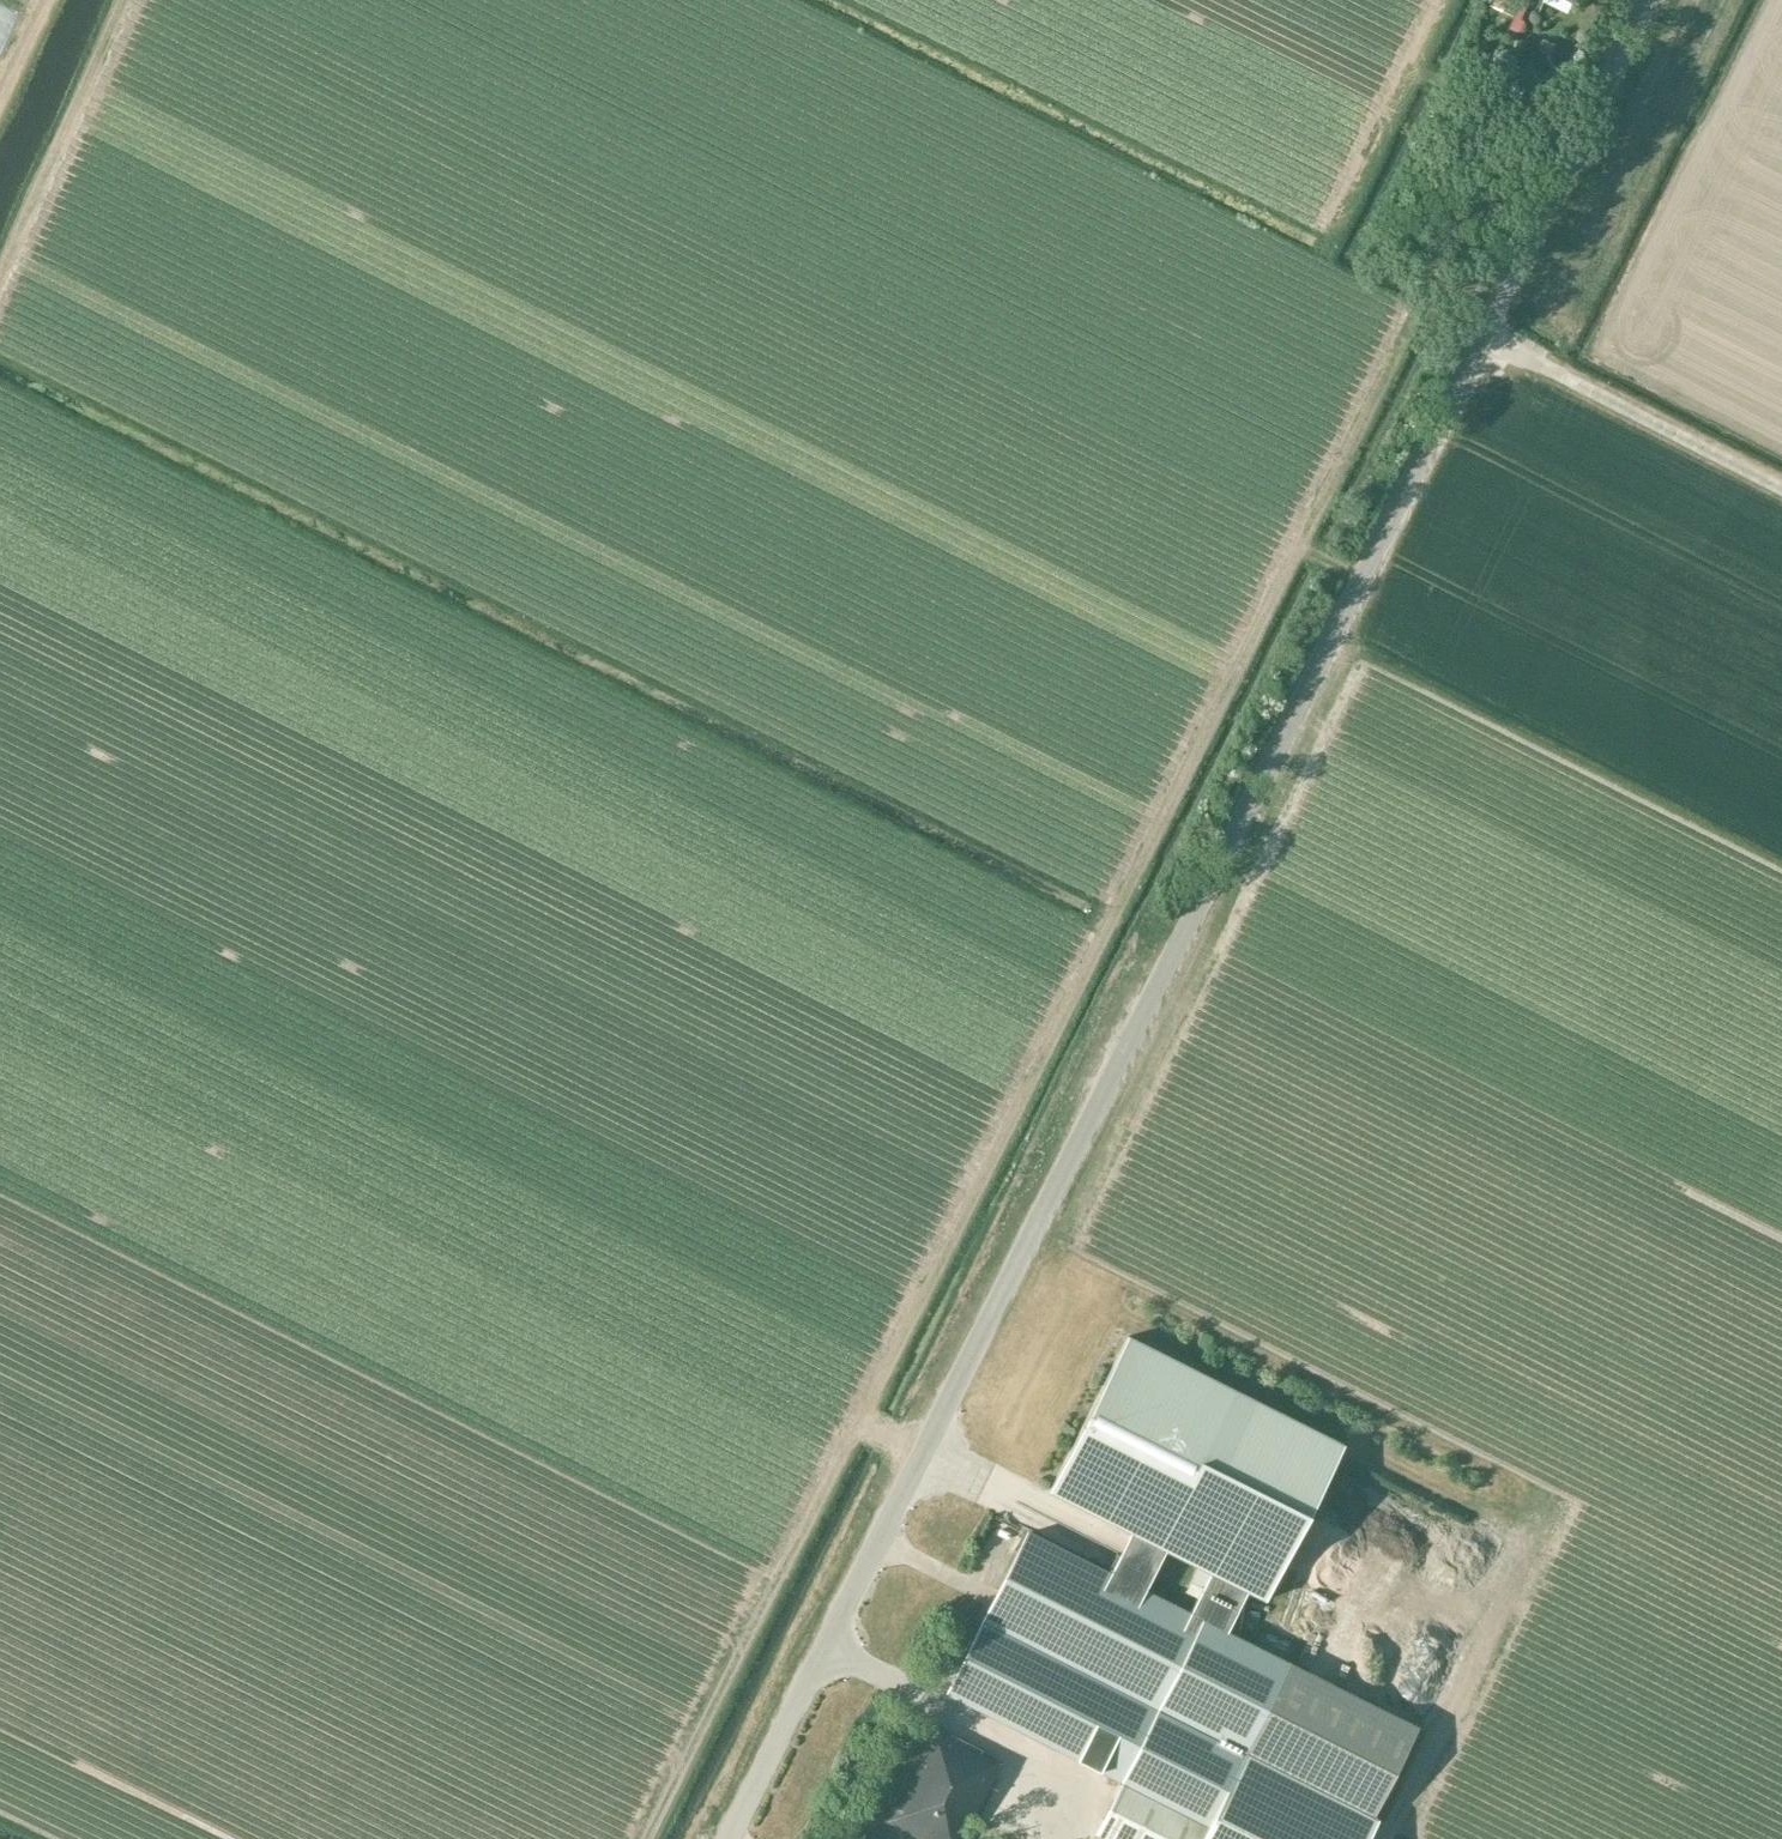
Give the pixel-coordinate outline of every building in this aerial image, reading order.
[(1112,1570),(1112,1572),(1111,1573),(1030,1532),(949,1694),(1121,1781),(1095,1832),(1108,1838),(1362,1838),(1418,1727),(1228,1631),(1248,1590),(1266,1599),(1343,1449),(1209,1381),(1211,1377),(1180,1361),(1129,1335),(1116,1361),(1050,1491),(1132,1532),(1121,1553),(1120,1554),(1112,1570)] [(933,1724),(886,1820),(923,1838),(964,1838),(1002,1764),(980,1752),(982,1749),(939,1727),(933,1724)]
